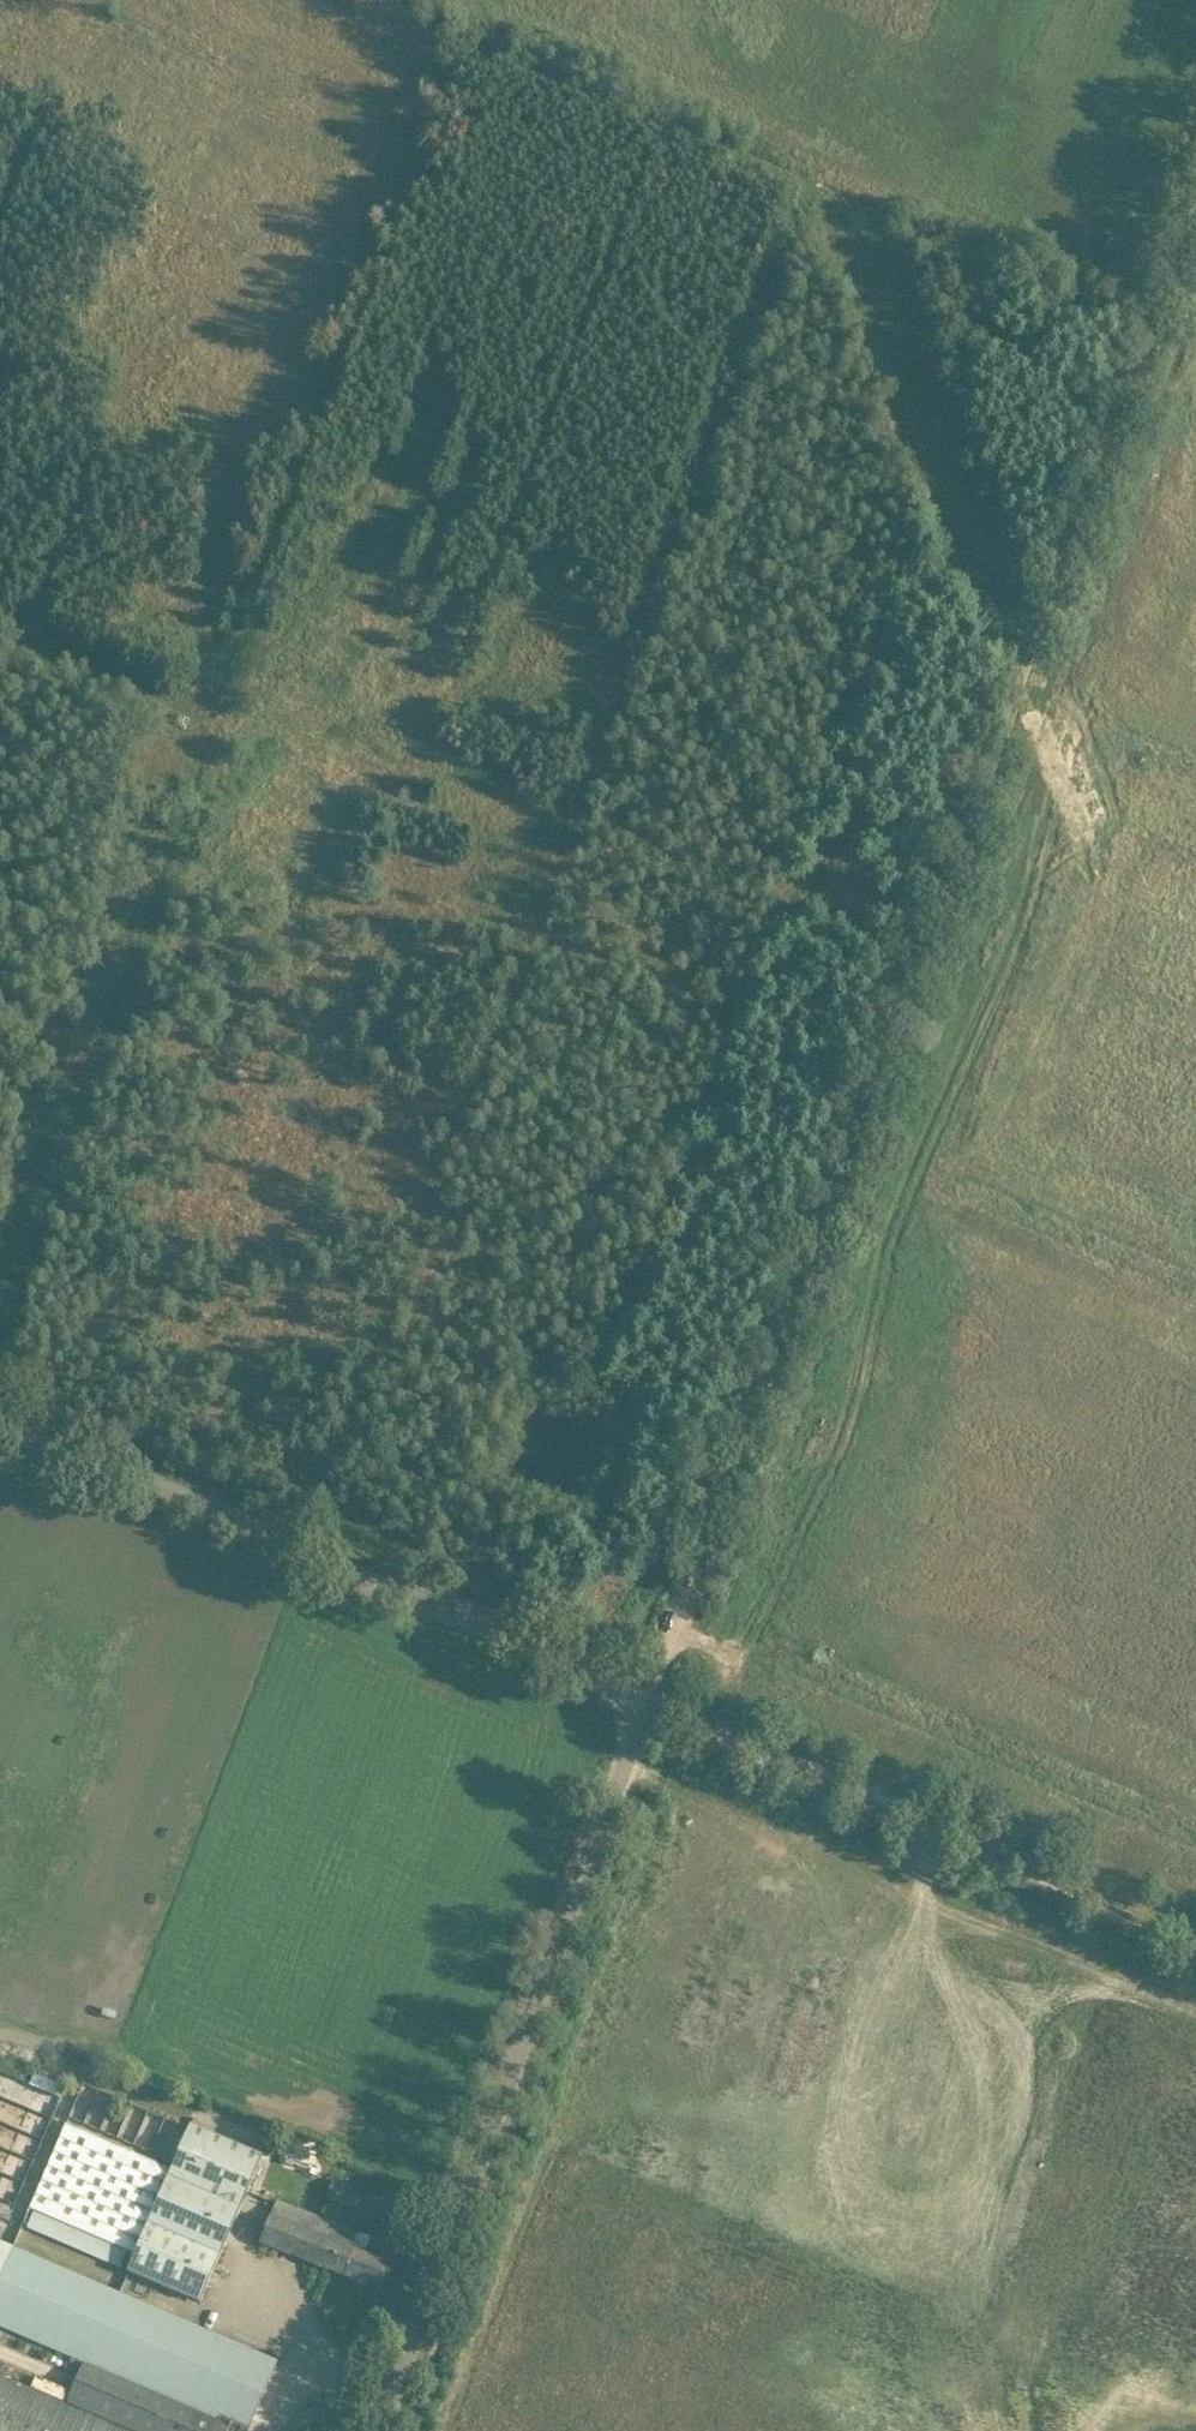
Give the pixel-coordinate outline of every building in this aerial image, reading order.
[(189,2126),(171,2168),(66,2125),(23,2228),(120,2268),(126,2253),(134,2256),(127,2273),(200,2303),(261,2156),(189,2126)] [(326,2198),(358,2210),(380,2219),(387,2200),(333,2180),(326,2198)] [(260,2244),(356,2282),(378,2290),(389,2263),(365,2254),(371,2238),(348,2229),(276,2202),(260,2244)] [(0,2378),(0,2430),(248,2430),(277,2363),(13,2249),(0,2244),(0,2325),(85,2362),(68,2407),(0,2378)]
